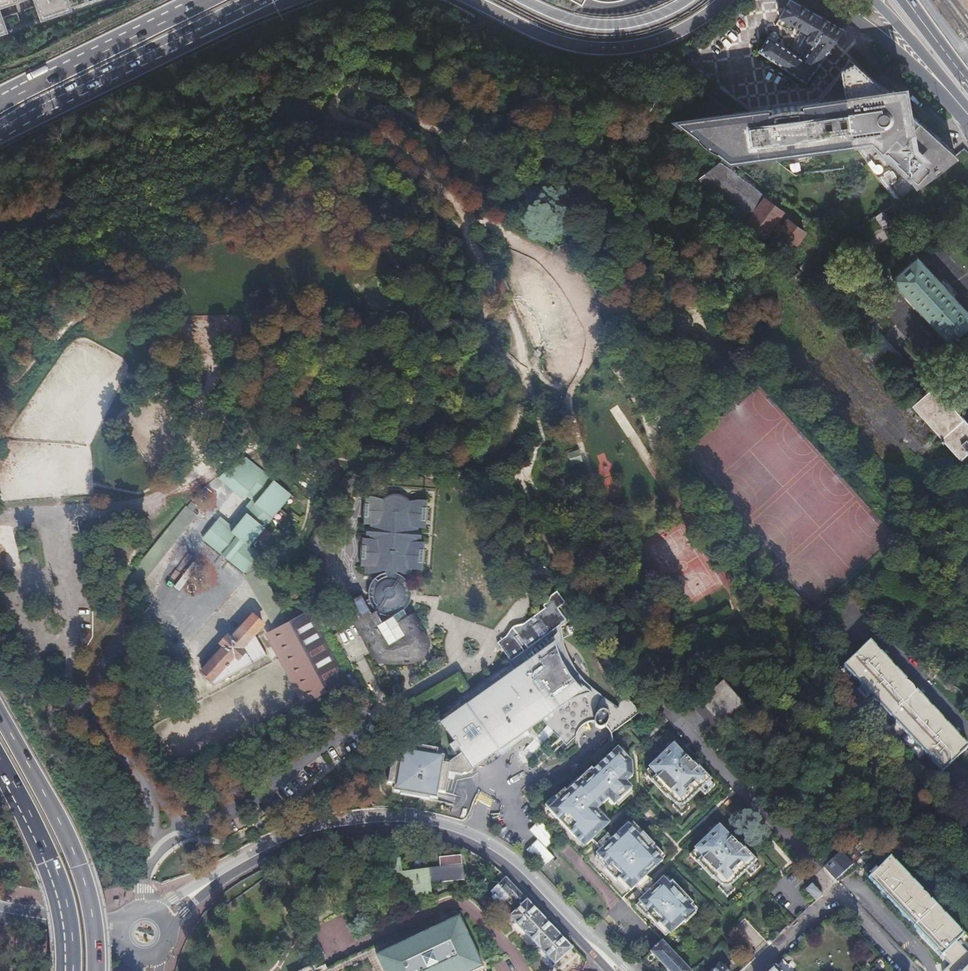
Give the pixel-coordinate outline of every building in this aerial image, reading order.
[(43,15),(70,6),(68,0),(38,0),(43,15)] [(833,44),(842,30),(791,0),(782,16),(781,17),(809,33),(806,39),(814,44),(804,59),(769,35),(758,52),(804,84),(833,44)] [(942,166),(955,157),(912,118),(906,112),(884,91),(852,61),(848,58),(814,102),(757,110),(722,84),(715,79),(658,109),(722,159),(869,138),(907,172),(906,173),(915,186),(942,166)] [(902,89),(884,91),(906,112),(902,89)] [(691,150),(677,139),(671,147),(669,145),(667,148),(669,150),(667,152),(682,162),(691,150)] [(864,166),(902,196),(913,183),(875,153),(864,166)] [(767,195),(721,160),(691,184),(745,226),(746,224),(771,242),(773,240),(790,252),(805,232),(788,219),(790,216),(766,198),(767,195)] [(799,162),(790,164),(791,172),(800,171),(799,162)] [(891,203),(894,209),(902,204),(897,198),(891,203)] [(891,203),(875,215),(883,227),(902,218),(894,209),(891,203)] [(890,279),(947,340),(967,320),(967,312),(916,255),(890,279)] [(852,290),(840,301),(848,309),(860,298),(852,290)] [(957,347),(967,359),(967,338),(957,347)] [(910,403),(957,457),(967,447),(967,425),(932,384),(910,403)] [(580,460),(577,450),(568,453),(571,462),(580,460)] [(245,457),(218,477),(234,490),(239,484),(258,499),(231,532),(217,520),(202,538),(244,572),(258,554),(249,547),(256,537),(264,528),(271,518),(279,508),(284,502),(291,494),(245,457)] [(959,486),(967,497),(967,477),(959,486)] [(239,484),(234,490),(243,498),(246,496),(250,499),(230,524),(220,516),(217,520),(231,532),(258,499),(239,484)] [(349,612),(350,612),(351,612),(353,614),(352,615),(351,616),(351,617),(354,619),(354,620),(355,619),(358,618),(360,620),(356,622),(355,622),(355,623),(355,624),(357,625),(360,626),(361,625),(362,625),(363,626),(364,627),(364,628),(364,629),(363,630),(362,630),(362,632),(362,634),(363,636),(363,638),(365,641),(366,642),(367,642),(370,641),(372,640),(373,642),(371,644),(369,646),(369,647),(370,648),(372,646),(374,649),(373,649),(372,650),(372,652),(373,653),(374,654),(375,653),(375,654),(377,655),(378,657),(382,659),(385,660),(387,660),(410,660),(414,659),(417,658),(419,657),(421,655),(422,654),(423,652),(425,650),(425,648),(426,646),(426,642),(425,640),(425,637),(411,614),(408,616),(404,610),(407,607),(408,605),(410,602),(411,599),(411,595),(411,590),(410,586),(409,582),(406,579),(405,578),(402,575),(400,574),(397,572),(397,571),(401,573),(405,574),(407,575),(411,575),(412,568),(418,569),(418,568),(422,569),(424,556),(424,542),(416,542),(416,540),(420,540),(421,536),(421,537),(421,532),(421,528),(417,528),(417,527),(418,527),(425,527),(427,514),(427,501),(423,500),(420,500),(417,500),(411,501),(410,499),(408,497),(405,495),(402,493),(398,492),(396,492),(393,492),(391,492),(388,493),(384,495),(383,496),(380,498),(375,497),(372,497),(369,496),(369,497),(365,496),(363,509),(363,523),(370,523),(370,524),(371,524),(371,525),(367,525),(366,529),(366,533),(366,537),(369,537),(369,538),(363,538),(362,538),(360,551),(360,565),(364,565),(364,572),(369,573),(373,573),(378,572),(382,571),(385,570),(385,571),(383,572),(380,573),(377,575),(374,577),(375,578),(373,580),(371,582),(370,584),(369,588),(368,591),(368,593),(368,596),(369,598),(365,601),(362,596),(360,594),(359,594),(359,595),(359,596),(347,603),(346,603),(345,604),(344,604),(344,605),(348,611),(348,612),(349,612)] [(296,499),(291,494),(284,502),(290,507),(296,499)] [(191,503),(187,507),(195,514),(197,516),(199,514),(194,509),(196,507),(191,503)] [(138,585),(195,514),(187,507),(186,506),(135,568),(137,569),(130,578),(138,585)] [(286,514),(279,508),(271,518),(278,524),(286,514)] [(195,514),(138,585),(140,587),(197,516),(195,514)] [(272,534),(264,528),(256,537),(264,544),(272,534)] [(516,536),(514,531),(506,535),(508,540),(516,536)] [(12,535),(5,537),(10,561),(17,560),(12,535)] [(558,628),(566,623),(556,610),(563,605),(555,595),(548,599),(545,604),(540,608),(542,610),(520,626),(518,626),(516,626),(513,627),(509,629),(512,632),(526,651),(558,628)] [(307,612),(268,633),(281,656),(305,701),(344,681),(338,669),(343,666),(318,620),(313,623),(307,612)] [(263,624),(252,615),(231,638),(228,635),(200,665),(203,668),(199,672),(214,685),(267,655),(254,634),(263,624)] [(513,673),(441,724),(455,745),(450,748),(454,753),(459,749),(461,753),(469,764),(473,769),(483,762),(497,752),(506,745),(520,735),(541,721),(544,726),(564,746),(575,735),(575,734),(576,731),(578,729),(579,727),(581,726),(583,725),(584,724),(586,723),(588,723),(590,722),(592,722),(592,723),(593,724),(593,726),(594,727),(595,728),(597,729),(598,729),(600,729),(601,728),(602,728),(603,727),(604,727),(605,728),(606,729),(606,730),(607,731),(608,732),(608,734),(609,736),(609,738),(610,742),(643,716),(630,702),(628,701),(627,700),(626,700),(624,700),(623,700),(621,701),(620,701),(619,702),(617,704),(617,705),(616,708),(600,696),(590,689),(583,682),(574,672),(569,664),(566,658),(561,646),(558,628),(526,651),(521,654),(508,664),(507,664),(513,673)] [(507,636),(521,654),(526,651),(512,632),(507,636)] [(499,651),(508,664),(521,654),(507,636),(494,645),(499,651)] [(876,649),(870,643),(844,667),(870,695),(871,694),(872,694),(882,704),(881,704),(880,705),(912,739),(913,738),(923,748),(922,749),(921,750),(941,771),(967,746),(963,742),(960,744),(955,740),(958,737),(947,725),(945,728),(940,723),(943,721),(932,709),(929,712),(925,707),(928,704),(916,692),(916,693),(914,695),(904,684),(906,683),(907,682),(896,670),(893,673),(888,668),(891,665),(881,654),(878,657),(873,651),(876,649)] [(909,685),(906,683),(904,684),(914,695),(916,693),(915,693),(914,690),(912,687),(909,685)] [(878,703),(881,704),(882,704),(872,694),(871,694),(871,695),(873,698),(875,700),(878,703)] [(506,745),(510,750),(524,740),(520,735),(506,745)] [(923,748),(913,738),(913,739),(914,742),(917,745),(920,747),(922,749),(923,748)] [(469,764),(461,753),(449,761),(441,749),(408,743),(407,749),(400,748),(399,755),(392,754),(387,783),(394,784),(392,792),(400,793),(400,795),(429,800),(429,798),(436,799),(437,792),(444,793),(448,772),(461,774),(463,774),(466,773),(468,772),(473,769),(469,764)] [(673,744),(647,769),(647,776),(667,796),(668,796),(676,804),(684,804),(710,779),(698,766),(696,767),(692,764),(693,763),(685,755),(673,744)] [(497,752),(501,756),(510,750),(506,745),(497,752)] [(161,754),(157,746),(152,749),(156,757),(161,754)] [(590,769),(546,810),(558,823),(559,822),(568,832),(567,833),(573,839),(577,836),(586,846),(606,828),(592,813),(607,799),(613,805),(625,794),(618,786),(623,781),(625,782),(632,775),(632,773),(628,769),(631,766),(631,762),(617,747),(592,770),(590,769)] [(497,752),(483,762),(486,766),(487,766),(488,766),(491,765),(492,764),(494,763),(495,762),(496,761),(498,759),(499,758),(501,756),(497,752)] [(354,774),(349,764),(341,769),(346,779),(354,774)] [(639,836),(627,824),(595,855),(607,867),(604,870),(615,882),(618,879),(630,892),(641,881),(638,879),(643,874),(646,877),(663,861),(651,848),(654,845),(642,834),(639,836)] [(731,836),(719,824),(689,854),(713,879),(714,879),(723,887),(731,888),(758,861),(745,847),(743,849),(739,845),(740,844),(732,836),(731,836)] [(851,864),(840,853),(825,868),(836,880),(851,864)] [(397,860),(383,862),(388,888),(402,885),(405,885),(408,899),(430,895),(429,885),(461,880),(459,864),(457,864),(455,855),(435,859),(437,867),(420,870),(419,864),(418,863),(417,862),(416,861),(415,861),(414,862),(412,863),(411,864),(411,865),(411,866),(411,868),(412,871),(400,873),(397,860)] [(940,955),(955,941),(963,934),(889,858),(867,879),(940,955)] [(672,934),(678,928),(684,922),(686,923),(696,913),(690,907),(693,905),(672,882),(669,885),(663,878),(651,890),(655,893),(650,898),(647,894),(638,902),(670,935),(672,934)] [(553,927),(506,879),(498,887),(510,901),(513,903),(510,906),(517,913),(510,919),(555,966),(574,948),(553,927)] [(823,895),(813,884),(806,890),(817,901),(823,895)] [(510,901),(498,887),(491,894),(503,907),(510,901)] [(480,964),(456,916),(374,954),(382,970),(466,970),(480,964)] [(950,964),(964,951),(955,941),(940,955),(950,964)] [(670,963),(676,957),(663,942),(652,953),(645,959),(651,966),(658,959),(667,969),(667,968),(667,969),(671,964),(670,963)] [(950,964),(943,970),(967,970),(967,955),(964,951),(950,964)] [(676,957),(670,963),(671,964),(667,969),(669,970),(690,970),(676,957)]
